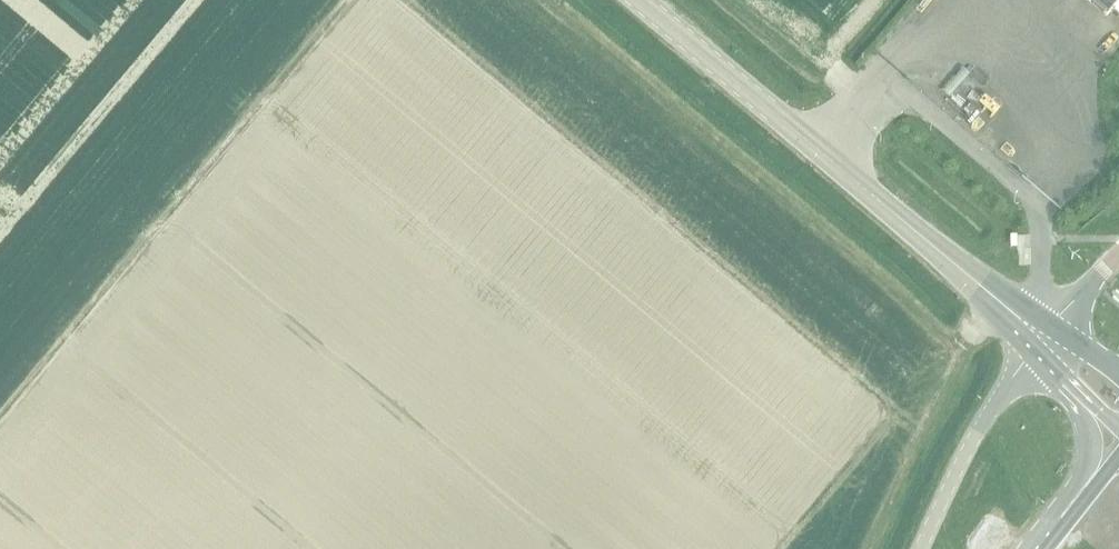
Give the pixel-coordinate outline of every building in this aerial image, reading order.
[(1106,16),(1112,9),(1118,16),(1118,0),(1087,0),(1106,16)]
